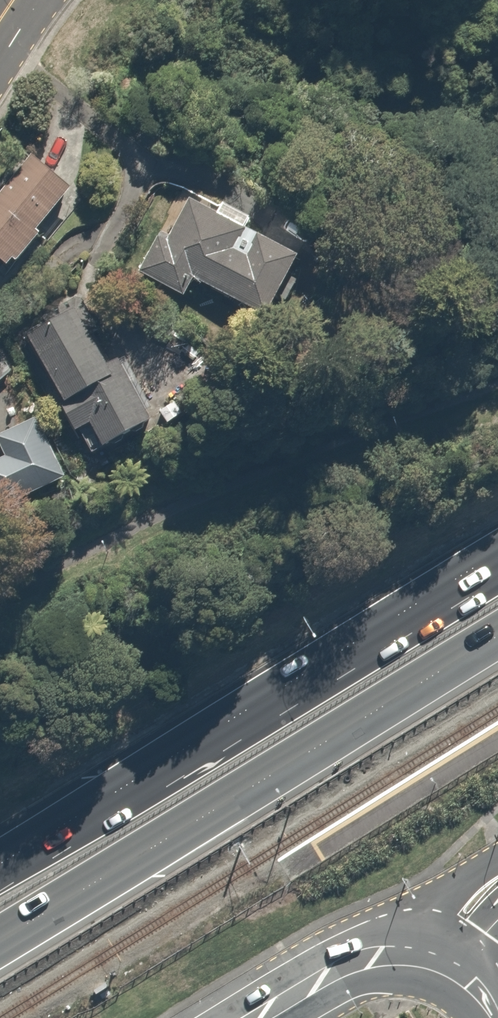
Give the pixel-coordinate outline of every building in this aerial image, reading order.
[(25,154),(0,189),(0,259),(15,270),(73,189),(25,154)] [(309,253),(181,188),(140,269),(188,293),(196,276),(276,317),(309,253)] [(152,426),(90,296),(31,324),(69,404),(54,410),(65,434),(96,419),(108,447),(152,426)]
